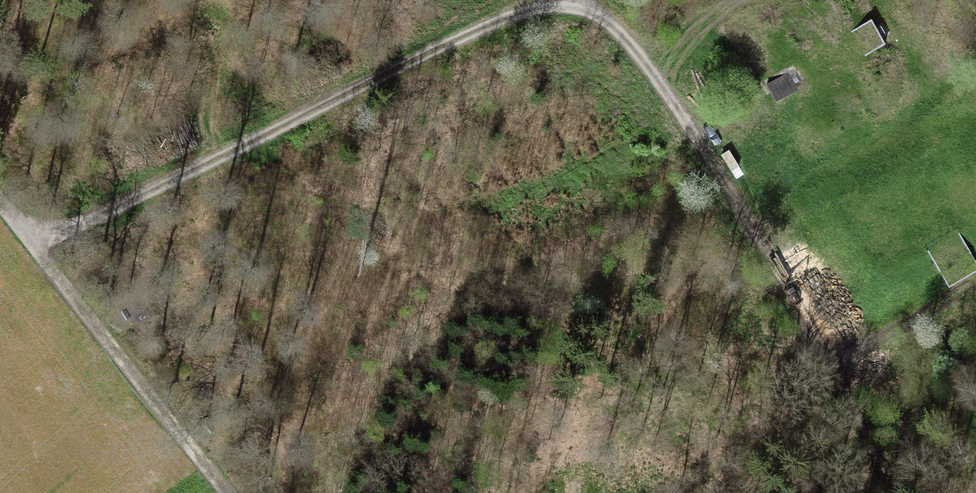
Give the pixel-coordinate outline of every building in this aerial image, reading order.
[(871,20),(853,30),(867,56),(885,46),(871,20)] [(790,76),(788,73),(765,87),(775,104),(798,91),(797,88),(803,84),(797,72),(790,76)] [(927,252),(949,291),(975,275),(975,261),(960,233),(927,252)]
